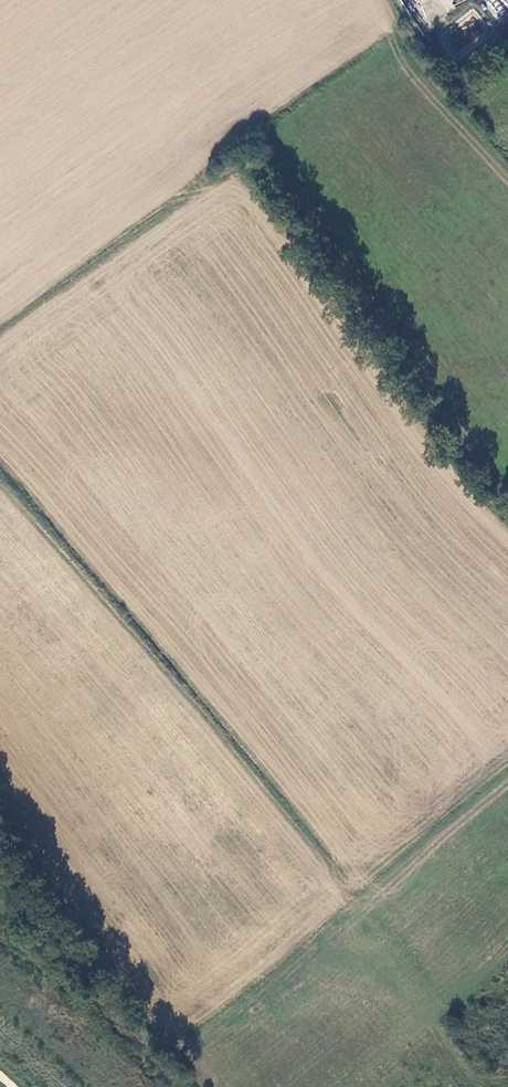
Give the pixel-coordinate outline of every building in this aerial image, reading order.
[(422,33),(444,17),(433,0),(400,0),(422,33)]
